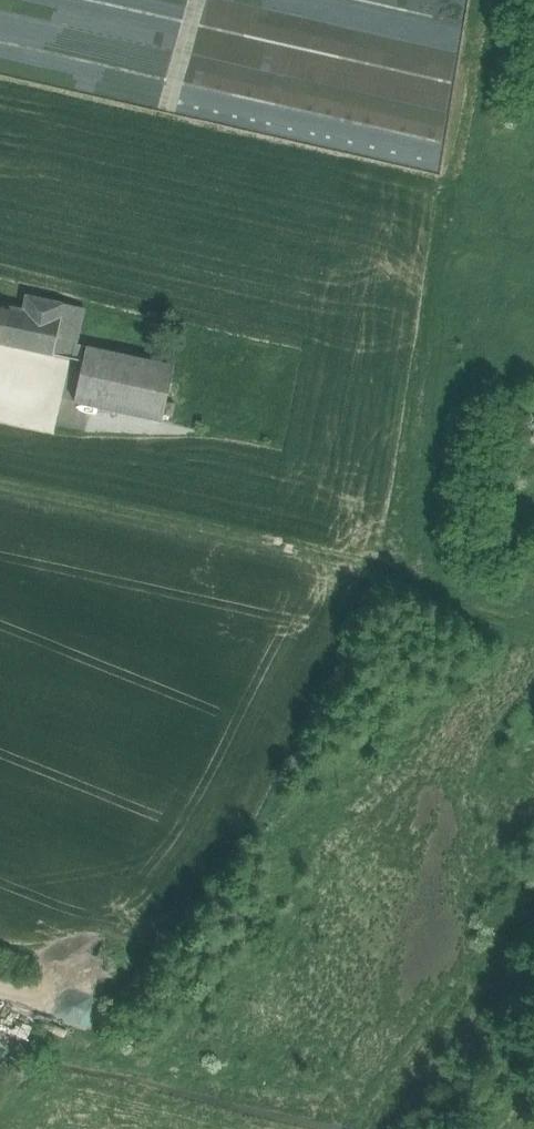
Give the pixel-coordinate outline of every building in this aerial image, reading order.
[(13,308),(5,344),(84,361),(87,347),(76,344),(83,307),(27,296),(23,310),(13,308)] [(5,344),(13,308),(0,305),(0,343),(5,344)] [(175,366),(87,347),(84,361),(75,402),(163,421),(175,366)]
